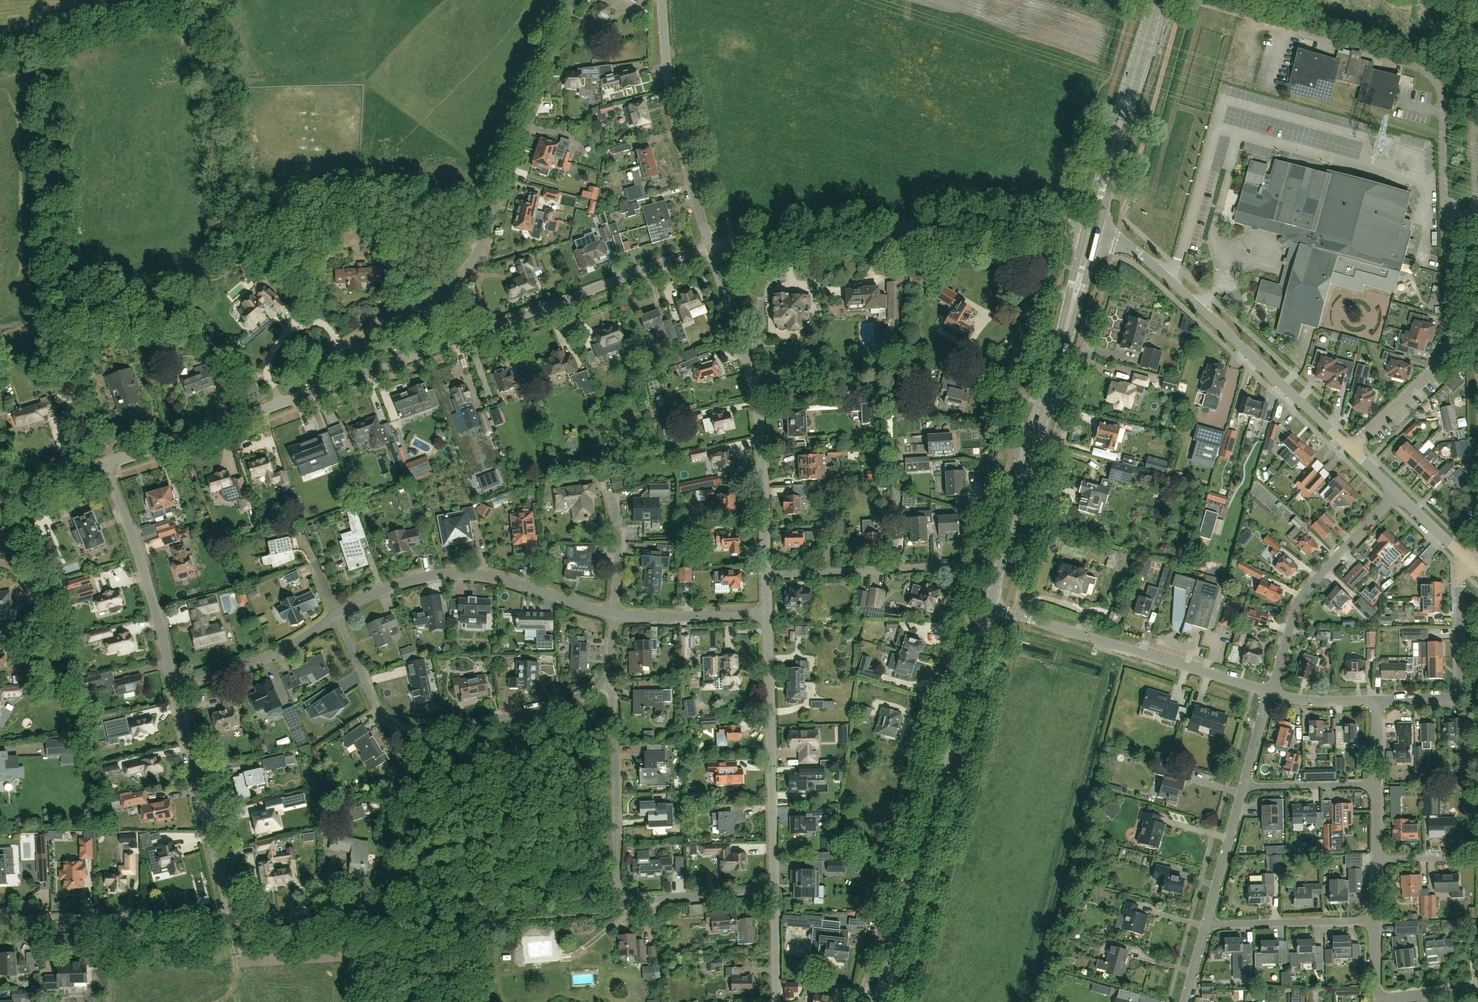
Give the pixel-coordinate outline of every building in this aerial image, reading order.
[(1392,110),(1400,78),(1372,70),(1374,63),(1339,53),(1336,61),(1300,51),(1290,91),(1330,102),(1336,80),(1363,87),(1360,102),(1392,110)] [(612,65),(598,67),(599,74),(600,74),(602,85),(620,80),(622,89),(635,85),(633,80),(638,79),(637,77),(639,75),(638,71),(636,71),(635,69),(614,74),(612,65)] [(578,73),(564,73),(564,87),(581,87),(581,92),(592,92),(591,80),(600,80),(599,74),(598,67),(578,69),(578,73)] [(596,108),(600,122),(607,120),(606,113),(614,111),(611,103),(596,108)] [(650,122),(649,122),(644,103),(632,106),(633,107),(625,109),(629,126),(637,124),(637,125),(641,124),(643,131),(652,128),(650,122)] [(1303,121),(1308,113),(1292,103),(1286,113),(1293,118),(1295,116),(1303,121)] [(562,160),(567,162),(570,153),(565,151),(566,148),(568,148),(570,141),(561,138),(559,145),(557,145),(557,144),(541,138),(537,152),(553,157),(562,160)] [(613,155),(632,149),(630,143),(611,148),(613,155)] [(650,147),(636,151),(641,166),(654,162),(650,147)] [(574,149),(571,167),(584,169),(586,150),(574,149)] [(553,157),(537,152),(532,167),(540,169),(538,173),(547,176),(549,169),(553,157)] [(561,160),(559,168),(565,170),(567,162),(562,160),(561,160)] [(1412,222),(1403,220),(1410,195),(1329,173),(1329,175),(1277,161),(1271,182),(1265,180),(1269,166),(1252,161),(1248,177),(1235,221),(1286,235),(1293,245),(1281,287),(1263,282),(1257,301),(1277,307),(1277,305),(1285,307),(1278,333),(1297,338),(1301,323),(1318,328),(1330,282),(1362,291),(1364,282),(1368,283),(1368,284),(1394,292),(1398,278),(1401,279),(1403,273),(1400,272),(1407,245),(1410,246),(1412,241),(1407,239),(1412,222)] [(634,183),(651,178),(652,181),(659,179),(658,176),(654,162),(641,166),(630,169),(634,183)] [(642,185),(624,190),(628,203),(636,200),(634,193),(644,191),(642,185)] [(598,188),(590,186),(587,199),(596,200),(598,188)] [(542,198),(558,202),(561,192),(544,188),(542,198)] [(540,196),(530,194),(527,203),(520,202),(517,214),(554,223),(554,220),(556,211),(545,209),(544,213),(536,211),(540,196)] [(642,207),(647,225),(670,219),(665,200),(642,207)] [(637,201),(619,207),(621,215),(627,213),(628,217),(636,215),(635,210),(639,209),(637,201)] [(554,223),(517,214),(514,227),(531,231),(530,234),(532,237),(540,239),(541,233),(542,234),(543,229),(542,228),(543,221),(549,223),(547,230),(546,230),(546,231),(555,233),(557,224),(558,221),(554,220),(554,223)] [(652,244),(675,237),(670,219),(647,225),(652,244)] [(609,225),(613,237),(620,235),(616,223),(609,225)] [(599,228),(604,243),(612,240),(607,225),(599,228)] [(613,237),(618,254),(625,252),(620,235),(613,237)] [(578,250),(575,251),(582,271),(595,265),(593,260),(607,255),(602,241),(600,242),(598,236),(595,237),(592,238),(589,237),(585,238),(575,242),(578,250)] [(388,251),(378,252),(378,261),(389,260),(388,251)] [(321,270),(323,259),(317,258),(317,257),(314,256),(311,268),(321,270)] [(505,287),(509,298),(518,295),(519,297),(529,294),(528,290),(536,287),(530,271),(535,269),(530,257),(514,263),(520,278),(519,279),(520,281),(505,287)] [(1404,264),(1416,267),(1417,261),(1406,258),(1404,264)] [(360,282),(384,280),(383,267),(367,269),(367,264),(359,264),(359,269),(336,271),(337,283),(349,282),(349,290),(360,289),(360,282)] [(921,272),(911,272),(911,284),(920,284),(921,272)] [(895,282),(891,282),(887,282),(887,294),(887,319),(899,319),(899,282),(895,282)] [(240,313),(238,315),(242,319),(242,322),(245,326),(249,326),(252,323),(254,323),(257,321),(256,319),(258,318),(260,318),(262,316),(262,314),(264,313),(263,311),(263,310),(264,309),(260,305),(265,301),(280,314),(282,311),(283,312),(286,309),(285,308),(287,305),(266,287),(258,297),(259,297),(256,300),(253,296),(243,305),(245,307),(239,312),(240,313)] [(956,295),(943,287),(937,298),(949,306),(949,305),(955,309),(946,325),(949,327),(947,329),(948,332),(958,338),(961,338),(962,335),(965,337),(971,327),(970,326),(973,320),(970,318),(973,313),(961,305),(953,300),(956,295)] [(863,290),(845,291),(847,311),(887,309),(886,295),(878,296),(878,288),(863,288),(863,290)] [(692,298),(690,292),(682,295),(684,301),(677,303),(684,321),(689,319),(686,309),(700,304),(697,296),(692,298)] [(804,329),(804,323),(809,323),(810,322),(810,321),(811,321),(811,320),(811,319),(811,318),(811,317),(811,316),(810,315),(810,314),(809,314),(809,313),(808,313),(808,311),(805,311),(805,304),(810,304),(810,296),(788,296),(788,295),(773,295),(773,315),(774,325),(776,325),(776,326),(777,329),(778,330),(779,331),(780,331),(781,332),(783,332),(784,331),(785,331),(787,329),(787,330),(804,329)] [(1232,300),(1227,295),(1223,298),(1229,304),(1232,300)] [(166,304),(174,314),(181,309),(173,298),(166,304)] [(658,311),(640,317),(645,331),(653,328),(657,337),(665,334),(667,342),(677,338),(671,319),(662,323),(658,311)] [(1427,338),(1432,340),(1434,335),(1433,335),(1436,326),(1423,323),(1425,316),(1411,312),(1408,323),(1414,326),(1413,331),(1412,331),(1412,333),(1427,338)] [(1193,324),(1184,316),(1180,329),(1191,332),(1193,324)] [(1129,318),(1121,347),(1139,352),(1144,353),(1141,366),(1156,370),(1161,352),(1146,348),(1145,348),(1141,347),(1147,323),(1129,318)] [(593,346),(597,357),(606,354),(605,353),(616,349),(616,350),(625,347),(622,340),(623,339),(618,326),(616,327),(615,326),(611,327),(611,329),(604,331),(603,330),(599,332),(599,333),(597,334),(598,336),(595,337),(598,344),(593,346)] [(69,329),(71,344),(81,342),(80,335),(76,335),(75,328),(69,329)] [(877,331),(879,356),(887,356),(887,352),(891,352),(891,342),(886,342),(885,330),(877,331)] [(1412,333),(1407,332),(1406,335),(1405,340),(1398,340),(1395,350),(1409,353),(1411,347),(1423,351),(1426,340),(1427,340),(1427,338),(1412,333)] [(577,374),(576,371),(576,370),(571,355),(565,358),(562,350),(560,351),(559,348),(552,351),(553,354),(551,354),(553,358),(542,362),(548,376),(568,369),(569,373),(571,372),(572,376),(570,376),(573,384),(576,383),(578,389),(580,390),(582,389),(585,396),(595,392),(587,370),(577,374)] [(1328,386),(1335,361),(1333,360),(1332,360),(1327,359),(1327,352),(1317,350),(1314,363),(1320,365),(1317,378),(1327,381),(1329,381),(1328,386)] [(597,362),(592,351),(585,354),(589,365),(597,362)] [(1385,351),(1382,360),(1391,365),(1389,370),(1388,373),(1393,374),(1392,376),(1404,380),(1405,378),(1409,379),(1409,377),(1412,367),(1399,363),(1401,356),(1385,351)] [(714,360),(698,365),(695,366),(693,360),(679,364),(682,372),(692,369),(696,381),(719,375),(714,360)] [(1335,361),(1328,386),(1332,388),(1332,387),(1341,390),(1345,377),(1351,379),(1355,363),(1346,361),(1341,368),(1336,367),(1334,366),(1335,361)] [(1366,366),(1358,364),(1355,375),(1356,376),(1351,393),(1358,395),(1354,408),(1365,411),(1367,411),(1368,408),(1372,409),(1375,396),(1372,395),(1373,391),(1370,390),(1365,389),(1365,380),(1364,379),(1366,366)] [(182,380),(188,395),(214,384),(206,365),(195,369),(197,374),(182,380)] [(924,368),(912,365),(910,374),(921,377),(924,368)] [(1203,406),(1216,410),(1219,399),(1216,398),(1217,395),(1218,395),(1220,388),(1222,388),(1224,379),(1222,379),(1225,371),(1222,370),(1217,367),(1211,367),(1208,366),(1206,374),(1204,374),(1202,382),(1204,383),(1201,391),(1208,392),(1207,396),(1206,396),(1203,406)] [(134,379),(131,369),(106,378),(110,391),(111,390),(118,410),(140,403),(135,390),(138,389),(135,379),(134,379)] [(519,399),(528,396),(522,379),(514,382),(510,372),(508,373),(507,370),(493,375),(500,392),(515,386),(519,399)] [(1157,381),(1167,383),(1169,372),(1158,370),(1157,381)] [(956,387),(958,376),(945,373),(944,377),(943,376),(941,383),(943,384),(941,395),(946,396),(944,403),(959,407),(959,409),(965,410),(969,394),(963,393),(964,389),(956,387)] [(1134,375),(1131,385),(1121,383),(1120,385),(1111,383),(1107,400),(1115,402),(1114,404),(1115,406),(1116,408),(1118,409),(1121,408),(1122,406),(1123,404),(1131,406),(1135,391),(1142,393),(1144,386),(1147,386),(1149,379),(1134,375)] [(66,381),(67,394),(78,393),(76,380),(66,381)] [(8,381),(2,385),(5,389),(11,385),(8,381)] [(251,382),(243,387),(248,397),(256,392),(251,382)] [(392,398),(398,413),(413,407),(416,415),(439,406),(433,391),(428,393),(424,384),(410,389),(410,391),(392,398)] [(455,399),(452,400),(455,408),(456,408),(458,413),(454,414),(458,423),(468,419),(469,421),(468,422),(469,424),(470,423),(471,426),(479,423),(473,407),(471,408),(469,403),(470,403),(468,397),(470,397),(467,388),(465,389),(464,385),(458,387),(457,386),(454,387),(453,389),(452,390),(455,399)] [(1437,404),(1449,394),(1445,388),(1432,399),(1437,404)] [(886,396),(876,396),(876,402),(881,402),(881,405),(886,405),(886,396)] [(850,404),(850,412),(861,411),(862,425),(863,425),(865,425),(866,425),(868,424),(870,423),(871,423),(873,421),(874,420),(875,419),(876,417),(877,415),(877,414),(877,412),(877,411),(877,409),(875,403),(874,402),(873,401),(872,400),(870,399),(868,398),(866,398),(864,397),(862,397),(861,398),(859,398),(857,399),(855,400),(854,401),(853,402),(852,403),(850,404)] [(1251,416),(1255,402),(1251,401),(1252,400),(1243,397),(1239,414),(1247,416),(1247,415),(1251,416)] [(42,403),(13,413),(17,426),(28,423),(29,424),(43,419),(42,417),(52,414),(53,412),(49,402),(49,401),(48,398),(41,400),(42,403)] [(1255,402),(1251,416),(1256,418),(1264,420),(1268,404),(1260,402),(1260,403),(1255,402)] [(504,423),(498,406),(488,409),(492,420),(489,421),(491,427),(494,425),(495,427),(504,423)] [(1447,432),(1458,429),(1452,406),(1442,408),(1447,432)] [(789,437),(806,437),(806,427),(807,427),(808,427),(809,427),(810,426),(811,425),(811,424),(811,423),(811,421),(811,420),(810,419),(809,419),(808,418),(807,418),(805,418),(805,409),(787,410),(789,437)] [(484,411),(478,413),(482,424),(488,422),(484,411)] [(690,414),(692,422),(703,419),(701,411),(690,414)] [(705,433),(715,431),(715,433),(723,432),(722,429),(732,427),(729,414),(722,415),(722,414),(712,416),(712,418),(702,420),(705,433)] [(380,428),(376,417),(366,421),(350,427),(355,439),(354,439),(355,443),(359,444),(364,443),(365,441),(370,439),(373,449),(386,444),(388,443),(389,446),(388,446),(392,458),(401,455),(396,443),(394,436),(393,436),(390,425),(380,428)] [(1097,437),(1095,443),(1104,445),(1104,448),(1113,451),(1120,427),(1111,424),(1110,426),(1104,425),(1105,423),(1104,423),(1103,424),(1100,423),(1096,437),(1097,437)] [(1405,432),(1410,438),(1421,428),(1416,423),(1405,432)] [(1270,424),(1266,438),(1275,441),(1279,426),(1270,424)] [(1198,441),(1193,457),(1214,463),(1218,447),(1220,448),(1224,433),(1197,426),(1198,427),(1195,440),(1193,439),(1193,440),(1198,441)] [(1227,431),(1220,455),(1229,458),(1236,434),(1227,431)] [(1447,435),(1449,442),(1457,441),(1456,432),(1451,433),(1451,434),(1447,435)] [(951,434),(927,436),(928,455),(935,455),(943,455),(953,454),(951,434)] [(1286,463),(1303,444),(1292,434),(1282,444),(1286,448),(1279,456),(1286,463)] [(332,439),(335,446),(346,442),(344,435),(332,439)] [(300,445),(289,449),(296,466),(298,465),(299,469),(328,459),(321,437),(319,437),(310,441),(309,441),(309,442),(301,445),(300,443),(299,443),(300,445)] [(1413,448),(1407,443),(1397,454),(1408,464),(1418,453),(1423,447),(1424,446),(1418,441),(1413,448)] [(1459,441),(1452,443),(1454,458),(1462,457),(1459,441)] [(1303,444),(1286,463),(1292,469),(1299,461),(1306,467),(1312,461),(1309,458),(1314,454),(1303,444)] [(1436,448),(1438,456),(1449,453),(1446,445),(1436,448)] [(1408,464),(1414,470),(1431,452),(1428,449),(1426,450),(1423,447),(1418,453),(1408,464)] [(328,450),(332,462),(337,460),(333,448),(328,450)] [(887,462),(887,448),(875,448),(875,462),(887,462)] [(704,449),(690,453),(692,460),(706,457),(704,449)] [(735,459),(734,458),(732,456),(731,451),(710,455),(711,461),(717,460),(719,468),(734,465),(736,463),(736,462),(736,461),(736,460),(736,459),(735,459)] [(1431,452),(1414,470),(1413,472),(1417,476),(1418,474),(1421,477),(1431,465),(1438,458),(1432,452),(1431,452)] [(799,468),(826,467),(825,455),(798,457),(799,468)] [(1135,459),(1124,456),(1122,463),(1133,466),(1135,459)] [(433,475),(426,457),(405,465),(412,483),(433,475)] [(268,458),(249,464),(253,478),(257,480),(261,478),(263,474),(264,474),(268,487),(278,484),(277,483),(279,482),(280,487),(282,486),(283,490),(290,489),(288,484),(290,484),(286,470),(274,473),(268,458)] [(1168,463),(1157,460),(1156,464),(1147,461),(1145,469),(1165,474),(1168,463)] [(906,473),(930,471),(929,462),(905,464),(906,473)] [(1113,462),(1109,478),(1128,483),(1129,476),(1132,467),(1113,462)] [(956,463),(944,463),(945,472),(946,496),(963,495),(962,478),(965,478),(965,471),(957,472),(956,463)] [(1431,465),(1421,477),(1434,489),(1442,480),(1440,478),(1444,474),(1445,475),(1452,467),(1448,463),(1444,467),(1443,467),(1438,472),(1431,465)] [(826,467),(799,468),(800,480),(818,479),(826,479),(826,467)] [(1271,467),(1268,470),(1274,475),(1277,472),(1271,467)] [(1317,473),(1311,467),(1298,481),(1304,487),(1317,473)] [(1453,468),(1446,475),(1450,479),(1457,471),(1453,468)] [(234,479),(231,480),(229,473),(226,474),(225,471),(216,474),(217,476),(207,479),(212,492),(219,490),(222,498),(223,499),(225,501),(226,502),(227,503),(230,503),(231,503),(237,501),(241,513),(253,510),(243,476),(234,479)] [(867,480),(880,479),(880,471),(867,471),(867,480)] [(1324,480),(1318,474),(1305,488),(1311,494),(1324,480)] [(620,475),(611,477),(613,484),(622,482),(620,475)] [(719,476),(679,484),(680,492),(721,484),(719,476)] [(1324,499),(1330,505),(1332,503),(1348,485),(1337,476),(1328,486),(1332,490),(1324,499)] [(1083,494),(1078,511),(1087,513),(1095,515),(1096,510),(1098,510),(1100,502),(1105,503),(1108,494),(1109,490),(1111,491),(1113,482),(1102,479),(1100,488),(1082,483),(1082,484),(1080,486),(1079,490),(1080,491),(1080,493),(1083,494)] [(415,490),(412,483),(406,485),(409,493),(415,490)] [(593,484),(554,490),(557,510),(571,508),(572,521),(594,518),(591,497),(595,497),(593,484)] [(634,515),(634,521),(659,521),(659,498),(660,497),(669,497),(669,484),(649,484),(649,488),(641,496),(641,498),(633,498),(633,505),(632,505),(630,506),(631,514),(632,515),(634,515)] [(1348,485),(1332,503),(1338,508),(1349,506),(1359,496),(1348,485)] [(170,487),(159,491),(164,509),(166,515),(172,512),(171,507),(176,506),(175,505),(178,505),(174,491),(171,491),(170,487)] [(714,498),(714,489),(696,490),(696,501),(706,501),(706,498),(714,498)] [(148,508),(149,511),(152,510),(152,513),(164,509),(159,491),(147,494),(148,499),(146,499),(147,502),(146,502),(148,508)] [(794,497),(784,497),(784,510),(785,510),(785,514),(801,514),(801,500),(801,497),(805,497),(804,491),(794,491),(794,497)] [(738,510),(737,493),(717,494),(719,511),(738,510)] [(536,494),(528,494),(529,507),(537,506),(536,494)] [(484,511),(497,515),(499,504),(486,501),(484,511)] [(341,535),(343,542),(340,542),(350,571),(368,565),(360,542),(367,540),(355,507),(346,510),(350,522),(349,522),(352,531),(341,535)] [(445,516),(439,517),(444,545),(471,540),(468,523),(478,521),(473,507),(462,509),(462,513),(447,516),(447,515),(445,515),(445,516)] [(517,515),(516,515),(511,515),(513,535),(514,544),(525,543),(527,557),(536,556),(532,513),(529,514),(528,509),(517,510),(517,515)] [(1304,524),(1288,509),(1281,516),(1289,524),(1291,522),(1299,529),(1301,527),(1304,524)] [(910,525),(911,542),(927,541),(927,534),(933,533),(932,513),(932,510),(917,511),(917,518),(906,519),(906,525),(910,525)] [(1210,540),(1217,514),(1205,510),(1198,537),(1210,540)] [(1320,518),(1330,527),(1336,522),(1326,512),(1320,518)] [(84,513),(76,516),(77,519),(74,520),(86,551),(105,543),(101,533),(99,534),(95,524),(97,523),(93,513),(85,516),(84,513)] [(938,513),(932,513),(933,533),(938,533),(939,536),(945,536),(945,532),(958,532),(958,516),(938,517),(938,513)] [(157,530),(169,527),(167,519),(165,519),(165,521),(155,524),(157,530)] [(1311,527),(1323,539),(1331,531),(1319,519),(1311,527)] [(879,541),(880,541),(879,528),(874,528),(874,520),(862,521),(863,536),(866,535),(867,551),(869,551),(869,552),(873,552),(873,551),(879,550),(879,541)] [(174,525),(169,527),(157,530),(160,539),(175,534),(177,534),(177,532),(174,525)] [(305,532),(302,526),(294,528),(295,534),(305,532)] [(177,534),(175,534),(178,541),(191,537),(188,529),(177,532),(177,534)] [(390,540),(394,554),(409,550),(408,547),(420,544),(416,529),(405,532),(405,530),(389,534),(391,540),(390,540)] [(679,530),(679,540),(689,540),(689,530),(679,530)] [(1247,530),(1244,534),(1250,539),(1253,535),(1247,530)] [(221,543),(216,531),(206,535),(208,540),(210,539),(213,547),(221,543)] [(729,554),(740,554),(738,534),(731,534),(731,531),(716,532),(717,542),(721,542),(722,549),(729,549),(729,554)] [(1306,554),(1308,556),(1317,546),(1301,531),(1297,535),(1292,531),(1288,536),(1292,540),(1297,545),(1301,549),(1300,550),(1304,555),(1306,554)] [(1384,558),(1399,542),(1387,531),(1378,541),(1380,543),(1373,551),(1376,553),(1370,559),(1377,565),(1381,561),(1384,558)] [(813,532),(803,532),(784,533),(784,547),(806,546),(806,539),(813,539),(813,532)] [(1263,541),(1273,549),(1270,553),(1275,557),(1278,553),(1277,552),(1281,546),(1267,535),(1263,541)] [(46,561),(59,557),(51,536),(39,541),(46,561)] [(268,542),(271,556),(262,558),(264,566),(272,564),(273,569),(295,560),(290,537),(268,542)] [(1411,552),(1399,542),(1384,558),(1381,561),(1392,571),(1400,562),(1401,563),(1411,552)] [(188,558),(184,545),(172,549),(176,561),(174,561),(175,564),(174,565),(175,571),(176,571),(177,574),(179,578),(181,579),(187,577),(188,575),(187,571),(192,570),(191,567),(192,567),(191,563),(193,562),(192,557),(188,558)] [(657,552),(643,551),(642,567),(647,567),(646,578),(645,577),(645,587),(648,587),(647,593),(660,594),(661,570),(668,571),(669,553),(673,554),(673,546),(658,545),(657,552)] [(589,546),(574,546),(574,559),(567,559),(567,560),(565,560),(565,566),(566,566),(564,578),(575,581),(575,580),(576,580),(576,577),(591,577),(592,560),(594,560),(595,553),(589,553),(589,546)] [(1121,572),(1126,555),(1108,549),(1106,557),(1108,557),(1105,567),(1121,572)] [(1290,560),(1284,556),(1274,568),(1281,573),(1282,572),(1288,577),(1289,575),(1290,576),(1293,573),(1292,572),(1296,567),(1289,561),(1290,560)] [(1419,559),(1407,572),(1415,580),(1427,567),(1419,559)] [(1240,561),(1236,568),(1259,580),(1263,573),(1240,561)] [(1055,584),(1057,585),(1056,587),(1086,596),(1089,585),(1094,586),(1096,579),(1085,576),(1087,572),(1063,565),(1062,567),(1060,567),(1059,572),(1060,573),(1059,579),(1057,579),(1055,584)] [(679,568),(679,583),(692,583),(692,568),(679,568)] [(1352,572),(1352,571),(1345,579),(1353,588),(1365,576),(1356,568),(1352,572)] [(297,571),(285,576),(288,584),(301,579),(297,571)] [(722,572),(714,572),(715,585),(715,592),(730,592),(730,588),(739,587),(739,585),(740,585),(740,581),(741,581),(741,574),(739,574),(739,572),(722,572)] [(1168,577),(1162,575),(1158,587),(1164,588),(1168,577)] [(1172,621),(1172,622),(1173,625),(1173,627),(1174,630),(1177,628),(1178,629),(1179,631),(1181,631),(1184,632),(1186,632),(1188,631),(1191,629),(1192,628),(1193,626),(1206,630),(1215,600),(1219,588),(1175,575),(1172,587),(1175,588),(1172,621)] [(89,576),(61,584),(68,607),(89,601),(90,607),(97,605),(99,611),(109,608),(109,610),(110,612),(112,613),(114,613),(117,612),(119,611),(120,609),(120,607),(119,605),(122,604),(121,601),(122,601),(121,595),(119,595),(118,592),(114,594),(113,592),(112,592),(112,591),(104,594),(104,595),(95,598),(96,599),(94,600),(92,594),(94,594),(92,586),(89,587),(88,584),(91,583),(89,576)] [(1256,592),(1262,595),(1267,597),(1267,599),(1274,602),(1275,601),(1277,602),(1278,600),(1279,601),(1281,597),(1279,596),(1282,590),(1261,581),(1256,592)] [(931,584),(924,582),(922,587),(914,585),(910,597),(908,605),(916,608),(916,609),(924,611),(924,609),(932,612),(939,588),(931,586),(931,584)] [(1370,588),(1366,584),(1360,591),(1372,603),(1384,591),(1375,582),(1370,588)] [(1422,598),(1442,597),(1442,583),(1428,583),(1428,586),(1422,586),(1422,598)] [(1140,615),(1147,616),(1150,604),(1153,605),(1158,589),(1148,586),(1145,598),(1139,596),(1134,613),(1135,613),(1136,615),(1138,615),(1140,615)] [(1332,610),(1335,606),(1340,610),(1351,598),(1338,587),(1327,599),(1324,603),(1332,610)] [(254,588),(246,592),(249,598),(257,595),(254,588)] [(790,593),(784,593),(785,607),(801,606),(801,602),(810,601),(810,589),(801,589),(801,588),(790,589),(790,593)] [(867,606),(880,608),(884,590),(870,588),(867,606)] [(242,589),(236,590),(240,606),(246,604),(242,589)] [(864,607),(865,592),(857,591),(855,606),(864,607)] [(10,593),(0,593),(0,612),(2,612),(13,621),(22,611),(11,601),(10,593)] [(280,608),(284,619),(288,617),(291,624),(298,624),(303,619),(302,615),(303,615),(302,612),(316,606),(311,594),(295,600),(294,598),(282,603),(284,607),(280,608)] [(445,628),(441,600),(440,595),(423,598),(425,609),(426,609),(426,612),(413,615),(415,626),(428,623),(429,631),(445,628)] [(219,610),(216,597),(190,604),(196,630),(192,632),(195,645),(214,640),(214,642),(226,639),(222,624),(208,628),(205,614),(219,610)] [(1442,597),(1422,598),(1418,598),(1418,602),(1423,602),(1423,613),(1413,613),(1413,620),(1426,620),(1426,612),(1442,612),(1442,597)] [(1377,613),(1361,598),(1356,603),(1371,618),(1377,613)] [(453,619),(460,619),(460,623),(466,623),(466,629),(483,629),(483,623),(486,624),(486,613),(490,613),(490,600),(459,599),(458,611),(455,611),(455,613),(454,613),(453,619)] [(1228,603),(1222,624),(1234,628),(1241,607),(1228,603)] [(1262,609),(1246,604),(1239,624),(1256,629),(1259,620),(1266,622),(1269,615),(1261,612),(1262,609)] [(72,618),(70,610),(63,612),(65,620),(72,618)] [(269,620),(277,617),(274,612),(267,615),(269,620)] [(514,623),(514,629),(536,630),(536,649),(552,649),(552,635),(545,635),(545,630),(553,630),(553,614),(514,613),(514,620),(513,620),(513,623),(514,623)] [(383,618),(368,625),(374,639),(375,638),(379,648),(393,642),(390,637),(395,635),(397,633),(398,631),(398,629),(397,626),(393,615),(383,619),(383,618)] [(886,629),(899,629),(898,620),(886,621),(886,629)] [(87,634),(80,636),(81,643),(89,641),(89,642),(105,638),(109,653),(119,650),(120,654),(134,651),(133,647),(134,647),(131,635),(128,635),(128,633),(119,635),(119,637),(112,639),(111,637),(112,636),(110,628),(87,634)] [(240,629),(234,631),(236,637),(242,635),(240,629)] [(1376,629),(1377,645),(1385,644),(1384,629),(1376,629)] [(1421,630),(1403,630),(1403,639),(1421,639),(1421,630)] [(1329,648),(1331,639),(1329,638),(1330,634),(1318,631),(1316,639),(1323,640),(1322,646),(1329,648)] [(1366,632),(1366,648),(1376,648),(1376,632),(1366,632)] [(690,633),(692,646),(698,645),(697,633),(690,633)] [(1246,647),(1242,661),(1250,663),(1250,662),(1258,664),(1262,652),(1261,651),(1262,647),(1260,643),(1245,638),(1246,636),(1237,633),(1234,644),(1246,647)] [(688,634),(681,634),(681,656),(688,655),(688,647),(690,647),(690,636),(688,636),(688,634)] [(902,647),(901,651),(917,656),(919,652),(922,650),(923,646),(921,643),(919,642),(920,640),(906,635),(906,636),(898,634),(895,646),(902,647)] [(583,671),(583,670),(586,670),(588,644),(583,644),(583,637),(571,636),(570,643),(572,643),(571,669),(571,673),(572,675),(574,676),(576,677),(579,676),(581,675),(582,673),(583,671)] [(651,667),(651,650),(657,650),(657,639),(650,639),(650,641),(635,641),(635,653),(629,653),(630,673),(642,673),(642,667),(651,667)] [(1419,650),(1419,658),(1443,658),(1443,642),(1423,642),(1423,650),(1419,650)] [(23,643),(6,644),(6,653),(18,652),(19,655),(24,654),(23,643)] [(413,646),(403,650),(407,659),(416,656),(413,646)] [(1376,649),(1367,649),(1367,661),(1376,661),(1376,649)] [(892,653),(888,668),(896,671),(895,673),(906,676),(907,674),(910,675),(914,663),(915,664),(917,656),(901,651),(900,651),(898,655),(892,653)] [(563,661),(563,652),(553,652),(553,660),(563,661)] [(291,669),(293,673),(294,675),(291,676),(289,674),(282,678),(292,702),(298,699),(293,689),(302,685),(299,679),(312,674),(317,681),(330,673),(322,654),(311,658),(312,660),(299,668),(291,669)] [(703,671),(738,671),(738,670),(738,655),(734,655),(726,655),(726,656),(722,656),(722,662),(717,662),(717,656),(709,656),(709,657),(703,658),(703,665),(703,671)] [(1316,674),(1314,673),(1316,667),(1313,666),(1314,664),(1324,667),(1326,661),(1304,655),(1302,663),(1301,662),(1296,677),(1313,682),(1316,674)] [(1443,678),(1443,658),(1419,658),(1418,665),(1429,665),(1429,672),(1426,672),(1426,678),(1443,678)] [(413,662),(408,663),(408,664),(411,677),(411,678),(414,691),(412,692),(412,693),(413,697),(413,698),(415,697),(417,706),(432,702),(426,676),(431,675),(429,666),(427,667),(425,659),(413,662)] [(1389,659),(1377,659),(1376,671),(1382,671),(1382,679),(1406,679),(1406,672),(1412,672),(1412,664),(1389,664),(1389,659)] [(1365,660),(1351,660),(1351,661),(1347,661),(1347,668),(1346,668),(1346,669),(1344,669),(1343,671),(1343,673),(1343,674),(1344,676),(1345,677),(1347,677),(1347,678),(1354,678),(1354,680),(1365,679),(1365,667),(1365,660)] [(796,669),(787,669),(787,685),(796,685),(797,682),(804,681),(804,671),(809,671),(809,661),(796,661),(796,669)] [(861,661),(857,675),(869,678),(871,670),(868,669),(869,664),(861,661)] [(538,663),(517,662),(516,679),(510,678),(509,688),(526,689),(526,692),(533,692),(533,689),(535,689),(535,679),(538,679),(538,663)] [(738,671),(703,671),(703,677),(704,677),(704,680),(702,680),(702,690),(722,690),(722,685),(730,685),(730,690),(738,690),(738,685),(738,682),(740,682),(739,674),(738,674),(738,671)] [(103,685),(101,674),(79,679),(82,690),(103,685)] [(141,675),(124,679),(115,682),(119,696),(135,692),(136,696),(145,694),(143,684),(143,683),(142,679),(141,675)] [(460,678),(453,679),(455,693),(462,692),(463,699),(478,696),(478,697),(488,695),(484,675),(460,680),(460,678)] [(267,712),(281,706),(270,681),(268,682),(266,681),(262,682),(259,685),(258,686),(256,687),(258,693),(250,696),(256,710),(264,707),(267,712)] [(797,682),(796,685),(787,685),(787,699),(789,699),(789,704),(796,704),(796,699),(804,699),(804,681),(797,682)] [(34,692),(34,684),(24,685),(25,692),(34,692)] [(0,714),(0,707),(3,707),(3,696),(4,696),(20,695),(20,687),(4,688),(4,689),(2,689),(2,688),(0,688),(0,714)] [(325,690),(304,703),(308,709),(305,711),(311,719),(321,716),(328,720),(329,720),(330,720),(331,720),(332,720),(333,720),(334,719),(343,710),(344,709),(350,703),(340,688),(328,695),(325,690)] [(1157,692),(1147,689),(1144,699),(1146,699),(1143,708),(1161,713),(1160,717),(1174,721),(1178,706),(1168,703),(1170,698),(1157,694),(1157,692)] [(633,690),(633,715),(644,715),(644,707),(655,707),(655,713),(654,715),(654,720),(657,723),(662,723),(665,719),(665,715),(664,713),(664,702),(672,702),(671,690),(663,690),(633,690)] [(220,698),(224,712),(214,714),(218,730),(238,725),(234,709),(230,695),(220,698)] [(867,724),(871,709),(863,706),(859,722),(867,724)] [(1194,706),(1187,729),(1196,732),(1198,725),(1212,729),(1210,734),(1220,737),(1226,716),(1194,706)] [(894,740),(896,734),(901,714),(881,708),(875,733),(885,736),(885,737),(894,740)] [(683,719),(697,716),(696,709),(681,711),(683,719)] [(80,730),(88,728),(85,712),(78,714),(80,730)] [(288,716),(294,729),(302,725),(297,712),(288,716)] [(99,713),(92,715),(93,721),(101,720),(99,713)] [(124,719),(103,725),(108,741),(110,741),(109,738),(116,736),(117,739),(134,734),(134,735),(135,735),(135,737),(138,736),(140,738),(144,737),(145,735),(147,734),(146,732),(154,730),(151,718),(129,724),(129,725),(124,726),(122,720),(124,720),(124,719)] [(1450,724),(1443,724),(1443,741),(1457,741),(1457,746),(1465,745),(1465,719),(1450,720),(1450,724)] [(1288,730),(1289,724),(1280,721),(1276,732),(1279,733),(1276,745),(1289,749),(1294,732),(1288,730)] [(1322,722),(1309,722),(1309,741),(1320,742),(1320,744),(1334,744),(1334,733),(1328,733),(1328,723),(1322,723),(1322,722)] [(363,724),(340,740),(345,748),(346,747),(347,749),(354,745),(357,750),(359,749),(362,753),(359,755),(370,772),(389,759),(384,751),(383,752),(373,736),(368,739),(366,735),(368,733),(363,724)] [(1412,724),(1398,724),(1399,736),(1399,745),(1395,745),(1395,758),(1397,758),(1397,762),(1405,762),(1405,758),(1411,758),(1411,745),(1412,745),(1412,736),(1413,736),(1412,724)] [(1423,741),(1423,746),(1416,747),(1417,764),(1431,764),(1430,749),(1432,749),(1432,741),(1435,741),(1435,724),(1422,724),(1422,741),(1423,741)] [(1356,725),(1343,725),(1343,742),(1357,742),(1356,725)] [(738,726),(726,726),(726,727),(719,728),(719,732),(716,732),(717,746),(728,746),(727,741),(741,740),(741,728),(738,728),(738,726)] [(800,752),(800,763),(816,762),(815,748),(817,748),(816,732),(790,733),(790,735),(789,737),(788,741),(789,745),(791,746),(791,749),(798,749),(801,751),(800,752)] [(72,740),(60,741),(61,756),(73,756),(72,740)] [(664,751),(644,752),(645,769),(641,769),(641,773),(639,773),(640,784),(649,784),(649,787),(657,786),(657,789),(665,788),(665,786),(666,786),(666,783),(666,782),(666,780),(665,778),(664,777),(663,776),(661,774),(660,774),(659,774),(657,774),(656,763),(665,763),(664,751)] [(1297,774),(1302,757),(1299,756),(1294,754),(1287,752),(1282,770),(1297,774)] [(13,781),(13,779),(25,778),(24,767),(18,767),(18,757),(15,757),(8,757),(7,753),(0,753),(0,781),(13,781)] [(265,783),(263,773),(287,767),(287,766),(296,764),(294,755),(285,757),(284,754),(261,760),(264,768),(245,773),(245,774),(240,775),(240,777),(234,778),(239,799),(250,796),(248,787),(265,783)] [(157,764),(155,758),(144,761),(144,762),(125,767),(127,774),(146,769),(147,775),(163,771),(161,763),(157,764)] [(117,761),(102,765),(104,773),(119,769),(117,761)] [(708,775),(716,774),(716,784),(726,784),(726,783),(731,783),(732,784),(741,784),(741,783),(743,782),(742,770),(737,770),(737,761),(707,762),(708,775)] [(789,774),(790,790),(806,790),(805,781),(824,780),(824,766),(799,767),(800,774),(789,774)] [(1159,768),(1157,775),(1165,777),(1162,788),(1161,788),(1158,796),(1167,798),(1166,802),(1175,804),(1178,793),(1180,794),(1184,782),(1177,780),(1179,773),(1159,768)] [(1424,790),(1424,815),(1431,815),(1431,820),(1431,838),(1441,838),(1441,835),(1456,835),(1456,819),(1438,819),(1438,816),(1440,816),(1440,790),(1439,790),(1439,781),(1425,781),(1425,790),(1424,790)] [(1418,820),(1409,820),(1402,821),(1402,797),(1406,796),(1406,786),(1390,787),(1391,821),(1394,821),(1395,840),(1410,840),(1410,839),(1419,839),(1418,820)] [(132,791),(120,794),(123,808),(141,804),(142,808),(141,809),(144,821),(156,818),(157,821),(173,817),(172,814),(174,814),(171,802),(170,803),(169,799),(159,801),(158,800),(147,803),(144,791),(133,793),(132,791)] [(255,822),(252,823),(254,831),(257,830),(257,832),(269,829),(270,831),(281,828),(278,816),(275,817),(274,810),(283,808),(280,799),(266,802),(268,810),(253,814),(255,822)] [(1275,806),(1262,807),(1262,827),(1263,827),(1263,831),(1282,830),(1282,799),(1275,800),(1275,806)] [(646,811),(646,816),(647,829),(652,829),(652,832),(662,832),(662,829),(672,829),(671,805),(666,805),(666,804),(654,805),(654,802),(640,802),(640,811),(646,811)] [(1329,802),(1325,802),(1325,819),(1333,818),(1333,825),(1323,825),(1323,839),(1323,852),(1332,852),(1331,830),(1342,830),(1341,823),(1350,823),(1350,815),(1351,815),(1351,811),(1352,811),(1351,805),(1329,805),(1329,802)] [(1315,804),(1291,805),(1292,824),(1316,823),(1316,826),(1323,826),(1322,813),(1315,813),(1315,804)] [(720,834),(733,833),(732,819),(743,817),(742,810),(732,813),(732,805),(724,805),(725,813),(713,813),(713,819),(720,819),(720,834)] [(790,817),(790,834),(807,833),(807,832),(815,831),(815,819),(830,819),(830,809),(806,809),(806,817),(790,817)] [(1161,817),(1142,812),(1139,821),(1144,822),(1138,844),(1157,849),(1163,824),(1159,823),(1161,817)] [(335,831),(330,850),(338,852),(339,849),(352,853),(350,875),(369,877),(370,865),(367,865),(369,842),(361,841),(343,836),(343,834),(335,831)] [(86,859),(94,859),(93,838),(92,838),(92,832),(84,832),(84,838),(79,838),(80,860),(65,861),(65,871),(60,871),(60,879),(65,879),(65,888),(68,888),(69,890),(73,890),(74,888),(83,888),(83,878),(86,878),(86,859)] [(139,842),(139,832),(131,832),(131,842),(139,842)] [(152,841),(150,835),(150,833),(140,835),(141,840),(146,839),(148,848),(153,846),(152,841)] [(175,853),(175,840),(160,840),(160,848),(157,848),(157,857),(146,858),(146,870),(163,870),(163,868),(170,868),(170,866),(177,866),(177,854),(175,853)] [(272,864),(277,863),(275,853),(273,841),(255,844),(256,851),(268,849),(270,860),(258,862),(260,873),(259,873),(259,876),(260,876),(262,888),(276,886),(276,884),(273,871),(272,864)] [(1354,841),(1354,851),(1369,851),(1369,841),(1354,841)] [(735,852),(735,854),(730,854),(729,844),(699,846),(699,851),(703,851),(704,855),(719,854),(720,871),(737,870),(737,872),(743,871),(743,870),(746,870),(745,853),(742,853),(742,852),(735,852)] [(275,853),(277,863),(296,859),(293,847),(287,849),(288,852),(275,853)] [(7,884),(6,875),(5,857),(13,857),(13,849),(0,849),(0,885),(7,884)] [(637,851),(637,862),(632,862),(633,873),(639,873),(639,876),(662,875),(662,872),(672,872),(672,857),(660,857),(660,861),(649,861),(649,851),(637,851)] [(48,882),(47,854),(36,855),(37,872),(40,872),(40,882),(48,882)] [(135,874),(134,854),(125,854),(126,866),(119,867),(119,875),(106,876),(106,885),(112,884),(112,892),(124,892),(124,884),(126,884),(126,874),(135,874)] [(1269,855),(1270,872),(1281,871),(1280,855),(1269,855)] [(683,862),(675,862),(676,872),(684,871),(683,862)] [(846,871),(846,862),(828,862),(828,871),(846,871)] [(1156,866),(1152,878),(1164,881),(1160,894),(1168,896),(1170,891),(1179,893),(1182,880),(1168,876),(1170,869),(1156,866)] [(273,871),(276,884),(292,882),(290,868),(273,871)] [(1347,901),(1346,892),(1349,892),(1361,892),(1361,869),(1348,869),(1349,881),(1343,881),(1343,880),(1329,881),(1330,890),(1329,890),(1330,902),(1347,901)] [(818,886),(819,871),(792,871),(791,883),(795,883),(795,898),(814,898),(814,886),(818,886)] [(1247,883),(1248,892),(1248,904),(1265,903),(1265,894),(1273,894),(1273,883),(1273,874),(1262,874),(1262,882),(1247,883)] [(1460,891),(1459,875),(1435,876),(1436,892),(1451,892),(1452,899),(1464,898),(1464,891),(1460,891)] [(1421,876),(1402,877),(1402,883),(1404,883),(1405,897),(1419,896),(1419,897),(1421,897),(1421,916),(1423,916),(1423,921),(1429,921),(1429,918),(1429,896),(1429,890),(1422,890),(1421,876)] [(1288,894),(1293,894),(1294,906),(1311,905),(1310,896),(1313,895),(1313,894),(1321,893),(1321,884),(1288,885),(1288,894)] [(1080,888),(1077,896),(1083,898),(1086,890),(1080,888)] [(1138,905),(1126,902),(1122,915),(1126,917),(1123,930),(1142,935),(1147,916),(1136,913),(1138,905)] [(736,912),(706,914),(707,923),(712,922),(713,932),(719,931),(723,935),(727,934),(730,930),(737,930),(737,932),(739,933),(741,933),(742,943),(740,943),(740,944),(755,943),(754,927),(752,927),(751,918),(740,919),(740,920),(737,921),(736,912)] [(847,947),(848,931),(839,930),(840,922),(823,921),(823,917),(802,915),(802,917),(788,916),(788,917),(783,917),(782,925),(812,929),(812,933),(810,934),(808,935),(808,938),(809,939),(811,941),(811,945),(809,946),(807,947),(807,950),(808,951),(810,953),(810,954),(818,955),(824,956),(824,957),(836,959),(836,962),(845,963),(846,960),(847,947)] [(1398,936),(1392,937),(1392,938),(1393,938),(1395,955),(1398,955),(1398,958),(1395,959),(1395,960),(1397,959),(1398,959),(1399,968),(1398,968),(1398,969),(1405,968),(1405,971),(1410,970),(1409,968),(1415,967),(1414,958),(1417,958),(1416,948),(1407,949),(1406,936),(1421,934),(1419,921),(1396,922),(1396,934),(1397,934),(1398,936)] [(1423,921),(1420,924),(1421,929),(1425,930),(1429,927),(1428,922),(1423,921)] [(236,932),(236,944),(236,948),(236,949),(237,949),(238,949),(247,949),(248,948),(247,932),(247,931),(247,930),(246,930),(237,930),(236,931),(236,932)] [(635,934),(618,936),(619,956),(636,955),(636,961),(645,960),(643,940),(636,941),(635,934)] [(1426,945),(1428,962),(1439,961),(1438,956),(1454,955),(1453,940),(1447,940),(1447,936),(1437,937),(1437,935),(1425,937),(1426,945)] [(1360,944),(1349,944),(1349,936),(1332,937),(1332,949),(1325,949),(1325,964),(1334,963),(1334,959),(1360,959),(1360,944)] [(653,937),(645,937),(645,958),(653,958),(653,937)] [(551,955),(550,939),(526,941),(527,957),(551,955)] [(1234,939),(1224,940),(1224,947),(1225,952),(1226,952),(1231,951),(1233,951),(1234,962),(1238,962),(1238,978),(1251,978),(1251,977),(1250,946),(1251,946),(1251,945),(1242,945),(1241,939),(1234,939)] [(1296,941),(1297,953),(1289,953),(1289,967),(1297,967),(1297,962),(1312,962),(1311,961),(1322,961),(1322,949),(1314,949),(1313,940),(1296,941)] [(1288,950),(1278,950),(1277,941),(1261,942),(1261,953),(1255,953),(1255,967),(1262,967),(1262,964),(1288,964),(1288,950)] [(664,954),(664,943),(656,943),(656,954),(664,954)] [(1095,968),(1104,971),(1112,973),(1112,975),(1122,977),(1124,970),(1122,970),(1128,951),(1108,946),(1107,953),(1109,953),(1107,962),(1098,959),(1095,968)] [(16,966),(15,954),(0,954),(0,963),(1,976),(16,975),(16,974),(40,973),(38,952),(27,953),(27,965),(16,966)] [(1064,957),(1062,964),(1069,966),(1071,959),(1064,957)] [(71,966),(58,967),(58,975),(44,975),(45,991),(60,990),(60,987),(74,987),(74,983),(87,983),(87,972),(89,972),(91,970),(91,966),(88,964),(87,964),(87,962),(71,963),(71,966)] [(659,967),(645,968),(646,979),(660,978),(659,967)] [(726,981),(732,981),(732,994),(748,993),(748,989),(751,989),(751,976),(732,976),(732,968),(726,968),(726,981)] [(1423,970),(1416,971),(1417,981),(1424,980),(1423,970)] [(783,983),(784,998),(794,998),(794,992),(798,992),(798,982),(783,983)] [(1104,986),(1102,994),(1111,996),(1113,988),(1104,986)] [(1116,1001),(1136,1001),(1138,994),(1120,989),(1117,997),(1116,1001)] [(1,1001),(22,1001),(22,998),(26,998),(26,990),(12,991),(13,1001),(1,1001)] [(1201,998),(1210,998),(1210,1001),(1215,1000),(1215,991),(1201,991),(1201,998)]
